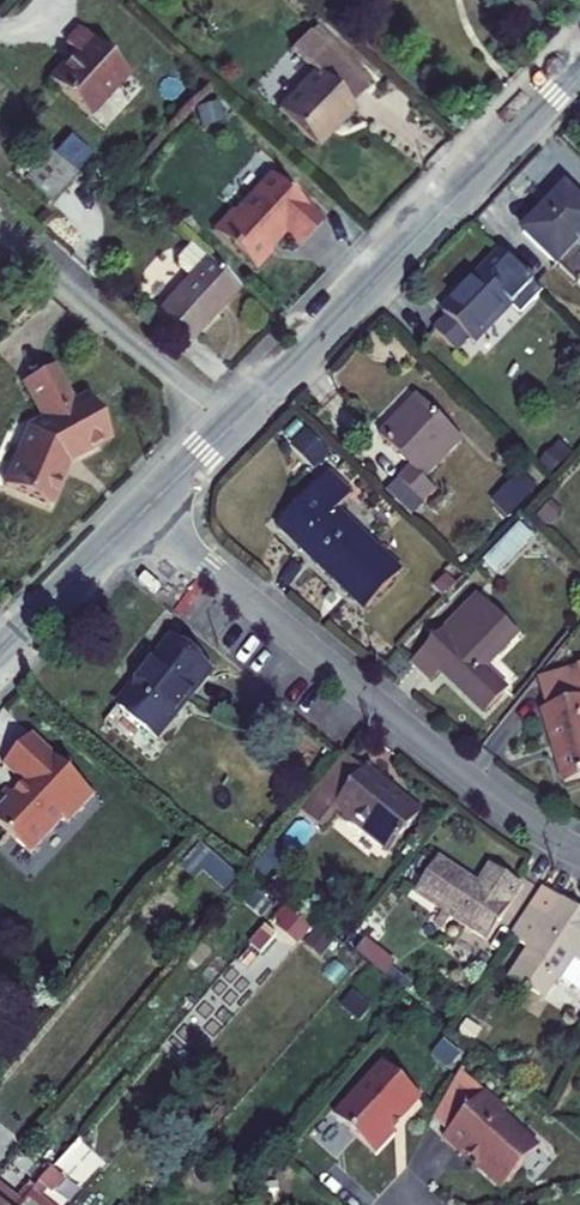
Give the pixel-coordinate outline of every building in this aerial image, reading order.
[(372,80),(317,28),(309,37),(363,89),(372,80)] [(66,44),(75,52),(49,81),(88,117),(128,73),(80,29),(66,44)] [(313,73),(349,107),(365,91),(363,89),(309,37),(306,34),(290,51),(313,73)] [(353,111),(349,107),(313,73),(276,111),(311,145),(330,126),(334,130),(353,111)] [(330,126),(311,145),(315,150),(334,130),(330,126)] [(96,158),(74,138),(55,158),(78,178),(96,158)] [(49,152),(22,182),(51,207),(78,178),(55,158),(49,152)] [(287,232),(302,246),(325,221),(311,208),(315,203),(300,189),(296,194),(273,173),(240,209),(237,207),(215,231),(258,268),(276,251),(272,247),(287,232)] [(567,187),(523,232),(556,265),(577,244),(579,240),(579,200),(567,187)] [(188,277),(206,258),(192,245),(178,260),(177,268),(188,277)] [(498,252),(477,274),(512,308),(520,316),(542,294),(498,252)] [(241,289),(206,258),(188,277),(155,314),(189,345),(241,289)] [(445,318),(469,340),(475,346),(512,308),(477,274),(440,312),(445,318)] [(456,353),(469,340),(445,318),(433,330),(456,353)] [(77,454),(80,459),(112,439),(87,398),(72,406),(50,370),(22,386),(44,425),(31,432),(3,488),(46,510),(64,477),(58,474),(61,464),(77,454)] [(410,469),(424,482),(463,442),(418,399),(379,439),(410,469)] [(313,469),(329,453),(306,430),(289,446),(313,469)] [(572,454),(559,442),(538,464),(550,476),(572,454)] [(435,493),(424,482),(410,469),(397,482),(422,506),(435,493)] [(538,491),(521,474),(490,504),(507,521),(538,491)] [(351,500),(326,476),(276,527),(364,612),(400,575),(337,514),(351,500)] [(410,519),(422,506),(397,482),(384,495),(410,519)] [(562,513),(550,502),(534,518),(546,529),(562,513)] [(531,537),(518,524),(484,561),(498,573),(531,537)] [(454,584),(445,575),(433,588),(442,596),(454,584)] [(516,639),(477,601),(413,666),(429,683),(439,673),(482,715),(505,692),(484,671),(516,639)] [(209,676),(170,644),(116,709),(155,741),(209,676)] [(578,672),(538,683),(540,689),(555,684),(556,689),(579,681),(579,679),(578,672)] [(579,704),(579,681),(556,689),(555,684),(540,689),(547,713),(579,704)] [(547,713),(541,715),(562,788),(579,782),(579,704),(547,713)] [(33,739),(5,767),(27,789),(17,800),(10,793),(0,804),(0,825),(31,856),(65,822),(69,826),(95,798),(33,739)] [(318,828),(333,810),(364,774),(345,758),(299,812),(318,828)] [(364,774),(333,810),(337,814),(387,857),(422,815),(407,802),(405,804),(366,771),(364,774)] [(322,832),(337,814),(333,810),(318,828),(322,832)] [(199,843),(178,867),(194,880),(202,872),(224,891),(237,876),(199,843)] [(290,858),(274,845),(253,872),(269,884),(290,858)] [(478,890),(440,863),(417,897),(442,914),(433,927),(441,933),(451,919),(484,943),(520,891),(491,871),(478,890)] [(509,940),(528,953),(509,983),(528,996),(530,993),(543,1002),(556,982),(559,984),(574,961),(579,965),(579,914),(543,890),(509,940)] [(309,930),(282,908),(271,922),(298,944),(309,930)] [(275,937),(264,927),(248,945),(260,955),(275,937)] [(320,959),(333,943),(317,929),(304,945),(320,959)] [(365,939),(354,953),(383,976),(394,962),(365,939)] [(480,1032),(466,1023),(458,1035),(472,1044),(480,1032)] [(459,1054),(444,1042),(431,1057),(447,1070),(459,1054)] [(383,1066),(334,1120),(375,1157),(395,1135),(392,1132),(421,1100),(383,1066)] [(433,1120),(449,1134),(485,1095),(461,1072),(433,1120)] [(480,1168),(478,1170),(502,1192),(539,1151),(503,1118),(506,1114),(485,1095),(449,1134),(443,1141),(464,1159),(467,1156),(480,1168)] [(0,1192),(16,1174),(9,1167),(0,1179),(0,1192)] [(24,1204),(45,1204),(40,1201),(48,1191),(52,1195),(62,1183),(51,1172),(31,1197),(24,1204)] [(31,1197),(24,1191),(12,1204),(24,1204),(31,1197)]
